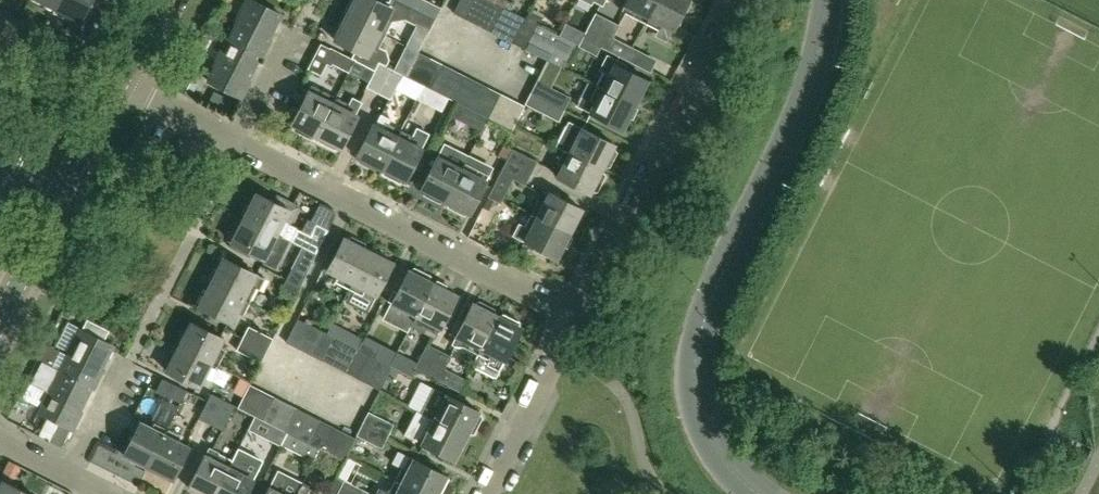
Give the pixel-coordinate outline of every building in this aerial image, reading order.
[(91,0),(58,0),(54,7),(55,8),(53,12),(54,12),(64,17),(66,13),(81,21),(91,0)] [(253,0),(248,0),(228,39),(260,55),(281,14),(253,0)] [(397,0),(395,0),(391,7),(377,0),(354,0),(347,15),(385,35),(392,21),(405,19),(429,31),(435,19),(411,7),(397,0)] [(411,7),(435,19),(441,7),(426,0),(414,0),(411,7)] [(474,0),(459,0),(453,12),(465,18),(474,0)] [(489,0),(474,0),(465,18),(477,24),(489,0)] [(501,6),(490,0),(489,0),(477,24),(489,30),(501,6)] [(657,0),(626,0),(621,9),(646,22),(657,0)] [(673,28),(682,10),(684,11),(687,10),(691,2),(691,0),(657,0),(646,22),(659,28),(655,36),(666,42),(673,28)] [(500,36),(513,12),(501,6),(489,30),(500,36)] [(512,42),(525,18),(513,12),(500,36),(512,42)] [(595,43),(607,18),(595,12),(585,33),(583,37),(595,43)] [(378,48),(385,35),(347,15),(334,39),(356,51),(353,58),(354,59),(353,60),(374,71),(378,62),(385,66),(388,60),(386,52),(378,48)] [(524,48),(536,24),(525,18),(512,42),(524,48)] [(595,43),(602,47),(606,49),(613,37),(619,24),(607,18),(595,43)] [(565,23),(559,35),(560,36),(577,44),(579,45),(583,37),(585,33),(565,23)] [(559,35),(548,30),(536,24),(524,48),(546,59),(560,66),(564,58),(568,61),(577,44),(560,36),(559,35)] [(602,47),(595,43),(583,37),(579,45),(578,46),(598,56),(602,47)] [(613,37),(606,49),(631,61),(637,49),(613,37)] [(239,96),(260,55),(228,39),(207,80),(239,96)] [(354,59),(353,58),(330,47),(324,59),(348,71),(353,60),(354,59)] [(418,82),(430,58),(418,51),(406,76),(418,82)] [(647,80),(624,68),(626,65),(606,55),(598,70),(602,73),(596,85),(635,104),(647,80)] [(430,88),(442,64),(430,58),(418,82),(427,86),(430,88)] [(378,93),(390,68),(385,66),(378,62),(374,71),(366,87),(378,93)] [(441,94),(454,70),(442,64),(430,88),(441,94)] [(390,68),(378,93),(390,99),(402,74),(390,68)] [(453,100),(465,76),(454,70),(441,94),(449,98),(453,100)] [(191,96),(197,84),(181,76),(175,88),(191,96)] [(465,106),(477,81),(465,76),(453,100),(465,106)] [(536,80),(530,92),(565,109),(571,97),(536,80)] [(477,112),(489,87),(477,81),(465,106),(477,112)] [(316,135),(335,97),(311,84),(291,123),(293,124),(294,129),(310,137),(314,134),(316,135)] [(622,129),(635,104),(596,85),(589,98),(585,96),(580,107),(589,112),(622,129)] [(449,98),(441,94),(430,88),(427,86),(422,95),(444,107),(449,98)] [(488,118),(501,93),(489,87),(477,112),(488,118)] [(565,109),(530,92),(524,104),(559,121),(565,109)] [(500,124),(512,99),(501,93),(488,118),(500,124)] [(351,96),(348,103),(335,97),(316,135),(317,136),(318,141),(334,149),(338,147),(341,148),(357,114),(355,113),(362,101),(351,96)] [(524,105),(512,99),(500,124),(512,130),(524,105)] [(373,123),(356,156),(358,157),(359,162),(375,170),(379,168),(380,168),(400,129),(388,123),(390,119),(380,113),(375,124),(373,123)] [(616,152),(612,147),(614,144),(581,128),(568,121),(556,146),(563,150),(563,149),(602,169),(603,166),(608,166),(616,152)] [(400,129),(380,168),(382,169),(382,174),(399,182),(403,180),(405,180),(421,147),(429,133),(418,127),(413,136),(400,129)] [(445,201),(464,162),(452,156),(456,149),(445,144),(439,156),(437,155),(420,188),(423,190),(423,195),(439,203),(444,200),(445,201)] [(512,148),(506,160),(531,173),(537,161),(512,148)] [(604,175),(601,170),(602,169),(563,149),(563,150),(556,163),(562,166),(556,177),(589,193),(590,191),(596,191),(604,175)] [(470,155),(466,163),(464,162),(445,201),(447,202),(447,207),(464,215),(468,212),(469,213),(486,180),(493,167),(470,155)] [(499,173),(512,179),(525,185),(531,173),(506,160),(499,173)] [(500,203),(512,179),(499,173),(487,196),(500,203)] [(538,200),(531,214),(569,233),(581,208),(549,192),(543,203),(538,200)] [(289,210),(256,193),(244,217),(282,237),(290,241),(315,254),(328,229),(315,223),(310,235),(289,224),(289,223),(283,220),(289,210)] [(511,224),(520,210),(508,203),(500,217),(511,224)] [(557,257),(569,233),(531,214),(524,227),(517,224),(512,235),(524,241),(557,257)] [(283,254),(290,241),(282,237),(244,217),(242,220),(237,220),(229,235),(233,239),(231,242),(253,252),(251,255),(275,268),(283,254)] [(348,288),(367,249),(365,248),(364,243),(350,236),(346,239),(343,237),(326,270),(337,275),(334,281),(348,288)] [(366,313),(392,262),(367,249),(348,288),(341,300),(366,313)] [(259,291),(265,278),(223,257),(211,282),(250,301),(256,289),(259,291)] [(412,321),(432,282),(430,281),(429,276),(414,268),(409,270),(407,270),(383,318),(407,330),(410,326),(412,321)] [(291,269),(285,280),(299,286),(304,276),(291,269)] [(294,297),(299,286),(285,280),(280,290),(294,297)] [(242,315),(250,301),(211,282),(198,306),(231,323),(237,312),(242,315)] [(410,326),(434,339),(456,294),(432,282),(412,321),(410,326)] [(464,346),(477,353),(496,315),(495,314),(494,309),(478,301),(474,303),(472,302),(455,335),(456,336),(451,344),(455,346),(464,346)] [(498,316),(496,315),(477,353),(471,365),(495,378),(504,360),(521,327),(519,326),(518,321),(502,313),(498,316)] [(297,347),(309,325),(297,318),(285,341),(297,347)] [(81,329),(60,371),(91,386),(112,345),(103,341),(109,330),(86,319),(81,329)] [(191,322),(178,346),(217,366),(224,352),(218,349),(224,338),(191,322)] [(309,353),(321,330),(309,325),(297,347),(309,353)] [(248,327),(242,338),(266,350),(272,339),(248,327)] [(332,336),(326,333),(321,330),(309,353),(321,359),(332,336)] [(332,365),(344,342),(332,336),(321,359),(332,365)] [(261,362),(266,350),(242,338),(236,350),(261,362)] [(344,371),(356,348),(344,342),(332,365),(344,371)] [(361,342),(357,349),(367,354),(373,357),(377,350),(361,342)] [(46,343),(37,358),(55,368),(63,352),(46,343)] [(426,375),(439,349),(427,343),(414,369),(426,375)] [(210,380),(217,366),(178,346),(166,370),(199,387),(204,377),(210,380)] [(367,354),(357,349),(356,348),(344,371),(356,377),(367,354)] [(451,356),(439,349),(426,375),(438,381),(444,368),(451,356)] [(379,360),(373,357),(367,354),(356,377),(367,383),(379,360)] [(391,366),(379,360),(367,383),(380,389),(391,366)] [(43,362),(32,383),(50,392),(40,412),(48,416),(70,427),(91,386),(60,371),(43,362)] [(468,380),(444,368),(438,381),(462,393),(468,380)] [(187,390),(162,378),(156,390),(181,403),(187,390)] [(421,381),(407,406),(417,411),(421,413),(422,413),(466,436),(467,434),(473,433),(481,417),(478,412),(478,411),(446,394),(434,388),(421,381)] [(250,414),(262,391),(249,384),(237,408),(250,414)] [(261,420),(273,397),(262,391),(250,414),(261,420)] [(210,424),(223,400),(211,394),(198,418),(210,424)] [(273,426),(285,403),(273,397),(261,420),(273,426)] [(223,400),(210,424),(222,430),(235,406),(223,400)] [(285,432),(297,409),(285,403),(273,426),(285,432)] [(296,438),(308,414),(297,409),(285,432),(296,438)] [(368,411),(362,423),(387,436),(393,424),(368,411)] [(417,411),(405,435),(421,444),(453,460),(466,436),(422,413),(421,413),(417,411)] [(308,444),(320,420),(308,414),(296,438),(308,444)] [(48,416),(39,435),(61,447),(70,427),(48,416)] [(319,450),(331,426),(320,420),(308,444),(319,450)] [(148,467),(168,429),(154,422),(151,427),(140,422),(124,455),(148,467)] [(387,436),(362,423),(355,435),(381,447),(387,436)] [(331,456),(343,432),(331,426),(319,450),(331,456)] [(172,479),(189,446),(179,441),(182,436),(168,429),(148,467),(172,479)] [(355,438),(343,432),(331,456),(343,462),(355,438)] [(215,493),(246,493),(254,480),(263,460),(239,448),(232,461),(215,493)] [(413,459),(399,452),(393,463),(402,467),(395,481),(421,493),(436,493),(446,476),(413,459)] [(188,487),(201,493),(215,493),(232,461),(218,454),(215,460),(205,454),(188,487)] [(265,493),(296,493),(302,482),(290,476),(277,470),(269,486),(265,493)] [(0,480),(0,493),(28,493),(0,480)] [(341,493),(368,493),(369,493),(344,480),(337,492),(341,493)] [(395,481),(388,493),(421,493),(395,481)] [(296,493),(314,493),(316,489),(302,482),(296,493)]
